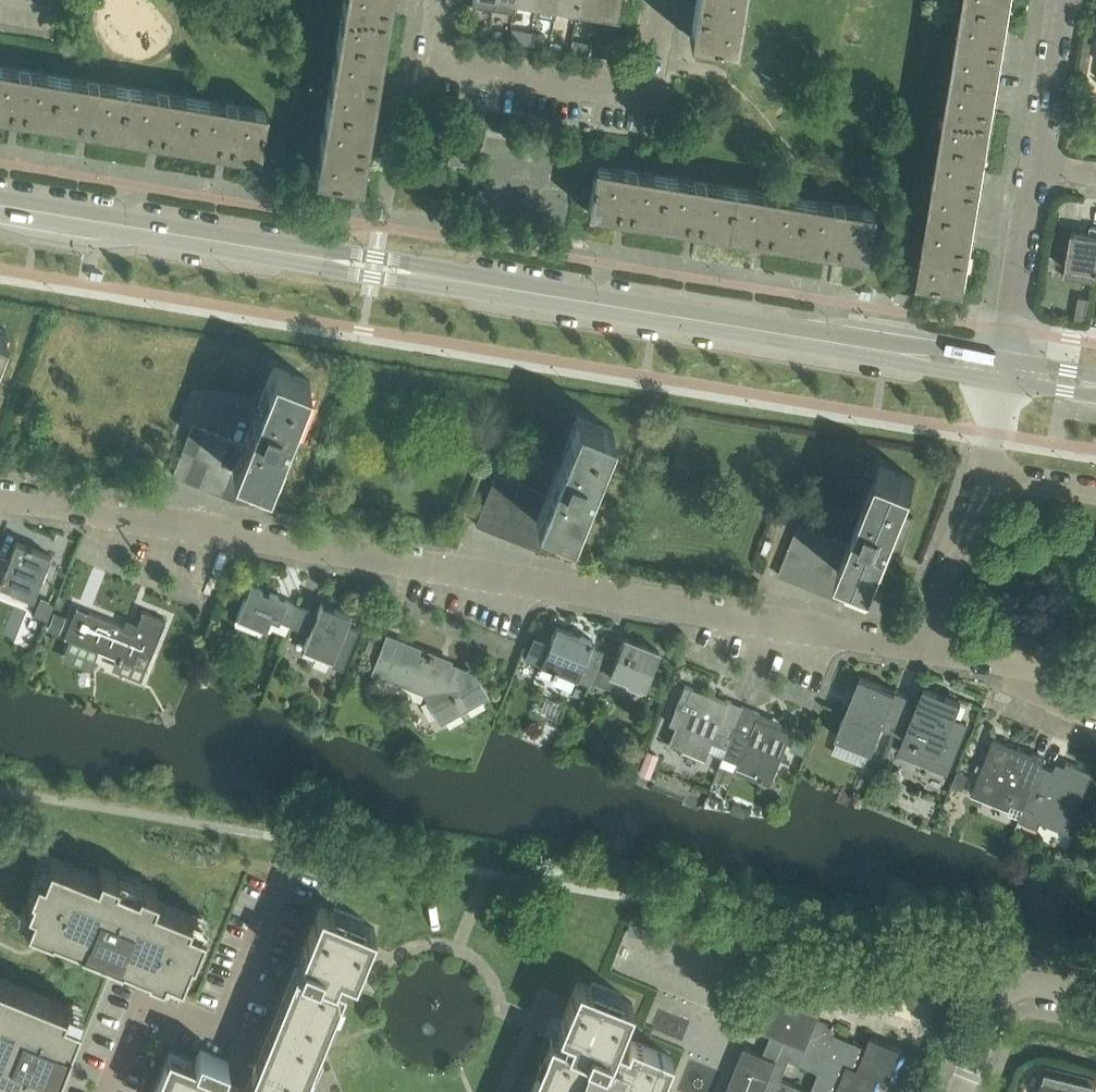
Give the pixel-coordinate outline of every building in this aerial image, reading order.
[(337,35),(385,42),(392,0),(343,0),(337,35)] [(494,0),(472,0),(471,5),(493,8),(494,0)] [(493,8),(514,12),(516,1),(516,0),(494,0),(493,8)] [(576,11),(578,0),(557,0),(556,7),(576,11)] [(576,11),(596,14),(599,0),(578,0),(576,11)] [(596,14),(618,17),(621,0),(599,0),(596,14)] [(744,0),(696,0),(690,37),(737,44),(744,0)] [(954,66),(1001,74),(1013,4),(987,0),(965,0),(954,66)] [(374,110),(385,42),(337,35),(326,103),(374,110)] [(58,75),(0,66),(0,113),(51,122),(58,75)] [(954,66),(943,136),(990,143),(1001,74),(954,66)] [(51,122),(121,133),(128,86),(58,75),(51,122)] [(121,133),(190,144),(197,97),(128,86),(121,133)] [(197,97),(190,144),(261,156),(268,109),(197,97)] [(362,180),(367,152),(374,110),(326,103),(315,172),(362,180)] [(943,136),(932,204),(979,212),(990,143),(943,136)] [(588,208),(658,220),(666,174),(595,163),(588,208)] [(735,185),(666,174),(658,220),(727,231),(735,185)] [(727,231),(796,242),(804,197),(735,185),(727,231)] [(874,208),(804,197),(796,242),(867,254),(874,208)] [(967,281),(979,212),(932,204),(920,273),(967,281)] [(1064,277),(1095,282),(1095,280),(1095,227),(1091,226),(1089,233),(1072,230),(1066,266),(1064,277)] [(309,380),(294,374),(274,366),(243,443),(233,469),(245,473),(269,483),(281,452),(296,455),(297,449),(298,445),(299,439),(301,434),(302,430),(304,425),(306,422),(308,417),(297,412),(309,380)] [(585,503),(599,506),(600,501),(602,495),(603,491),(604,486),(606,482),(608,477),(610,471),(612,467),(601,463),(614,430),(577,416),(546,493),(536,518),(549,524),(573,534),(585,503)] [(183,449),(196,454),(206,428),(193,423),(183,449)] [(196,454),(208,459),(218,433),(206,428),(196,454)] [(208,459),(220,464),(230,438),(218,433),(208,459)] [(233,469),(243,443),(230,438),(220,464),(232,468),(233,469)] [(186,480),(196,454),(183,449),(172,475),(186,480)] [(198,485),(208,459),(196,454),(186,480),(198,485)] [(210,490),(220,464),(208,459),(198,485),(210,490)] [(222,494),(232,468),(220,464),(210,490),(222,494)] [(888,552),(903,554),(904,549),(905,543),(906,538),(908,533),(910,528),(911,524),(915,516),(904,511),(917,479),(881,465),(868,498),(850,543),(840,568),(852,573),(853,572),(876,582),(888,552)] [(222,494),(234,499),(245,473),(233,469),(232,468),(222,494)] [(486,499),(499,504),(509,479),(496,474),(486,499)] [(499,504),(512,509),(522,483),(509,479),(499,504)] [(512,509),(523,514),(533,488),(522,483),(512,509)] [(536,518),(546,493),(533,488),(523,514),(536,518)] [(489,530),(499,504),(486,499),(476,524),(489,530)] [(502,535),(512,509),(499,504),(489,530),(502,535)] [(513,539),(523,514),(512,509),(502,535),(513,539)] [(526,544),(536,518),(523,514),(513,539),(526,544)] [(526,544),(538,550),(549,524),(536,518),(526,544)] [(790,548),(804,554),(814,528),(801,523),(790,548)] [(816,558),(826,533),(814,528),(804,554),(816,558)] [(816,558),(828,563),(838,538),(826,533),(816,558)] [(840,568),(850,543),(838,538),(828,563),(840,568)] [(14,590),(5,614),(23,621),(50,554),(17,541),(10,558),(0,554),(0,584),(14,590)] [(794,579),(804,554),(790,548),(780,574),(794,579)] [(806,584),(816,558),(804,554),(794,579),(806,584)] [(818,589),(828,563),(816,558),(806,584),(818,589)] [(830,594),(840,568),(828,563),(818,589),(830,594)] [(840,568),(830,594),(842,599),(852,573),(840,568)] [(289,626),(298,605),(277,596),(278,595),(250,584),(237,615),(266,627),(270,618),(289,626)] [(34,620),(61,631),(68,612),(41,601),(34,620)] [(298,605),(289,626),(309,634),(304,646),(332,658),(329,664),(342,669),(359,629),(346,624),(351,614),(321,602),(317,612),(298,605)] [(76,608),(65,636),(70,638),(63,658),(91,669),(99,650),(133,664),(138,652),(151,657),(166,620),(142,611),(134,631),(76,608)] [(534,635),(524,658),(541,665),(590,684),(591,681),(594,672),(603,650),(591,645),(593,640),(556,625),(550,641),(534,635)] [(376,657),(382,640),(372,636),(366,653),(376,657)] [(594,672),(591,681),(608,688),(614,674),(644,686),(659,650),(625,636),(617,655),(603,650),(601,656),(594,672)] [(387,638),(375,670),(428,691),(427,694),(441,719),(485,694),(470,669),(467,671),(432,657),(433,656),(387,638)] [(894,731),(909,696),(860,676),(836,735),(872,750),(882,726),(894,731)] [(669,721),(676,724),(668,742),(705,757),(708,749),(722,754),(743,705),(727,698),(726,700),(685,683),(669,721)] [(909,696),(894,731),(935,748),(929,761),(949,768),(968,722),(955,717),(962,700),(925,685),(919,700),(909,696)] [(760,712),(743,705),(722,754),(739,761),(735,770),(769,784),(790,732),(757,719),(760,712)] [(1027,803),(1042,765),(1045,757),(994,737),(972,793),(1010,809),(1014,800),(1026,805),(1027,803)] [(1042,765),(1027,803),(1026,805),(1020,820),(1039,827),(1042,821),(1075,835),(1083,814),(1077,812),(1093,772),(1068,762),(1063,773),(1042,765)] [(33,889),(27,903),(34,905),(27,921),(52,931),(53,929),(84,942),(89,932),(107,939),(104,945),(119,951),(117,955),(148,968),(147,970),(163,976),(165,970),(181,976),(191,953),(193,954),(205,927),(188,920),(191,914),(154,899),(157,890),(140,882),(137,888),(117,879),(119,874),(101,867),(97,876),(50,857),(44,873),(37,870),(30,888),(33,889)] [(200,1049),(195,1062),(169,1051),(153,1091),(278,1091),(281,1084),(300,1091),(302,1091),(345,985),(335,981),(340,970),(355,977),(375,928),(321,906),(248,1083),(239,1079),(223,1073),(229,1061),(200,1049)] [(629,923),(627,931),(726,950),(728,942),(629,923)] [(13,1091),(49,1091),(57,1072),(55,1071),(59,1061),(53,1058),(60,1041),(69,1044),(80,1018),(64,1011),(66,1005),(0,978),(0,1087),(13,1091)] [(672,1056),(631,1039),(627,1048),(616,1043),(632,1002),(578,980),(558,1029),(574,1035),(570,1046),(551,1039),(529,1091),(658,1091),(672,1056)] [(880,1079),(890,1083),(904,1050),(871,1037),(867,1047),(834,1034),(836,1029),(818,1021),(821,1013),(778,995),(763,1031),(773,1034),(764,1055),(744,1047),(726,1091),(874,1091),(880,1079)] [(1095,1082),(1095,1079),(1046,1067),(1040,1091),(1094,1091),(1095,1082)]
